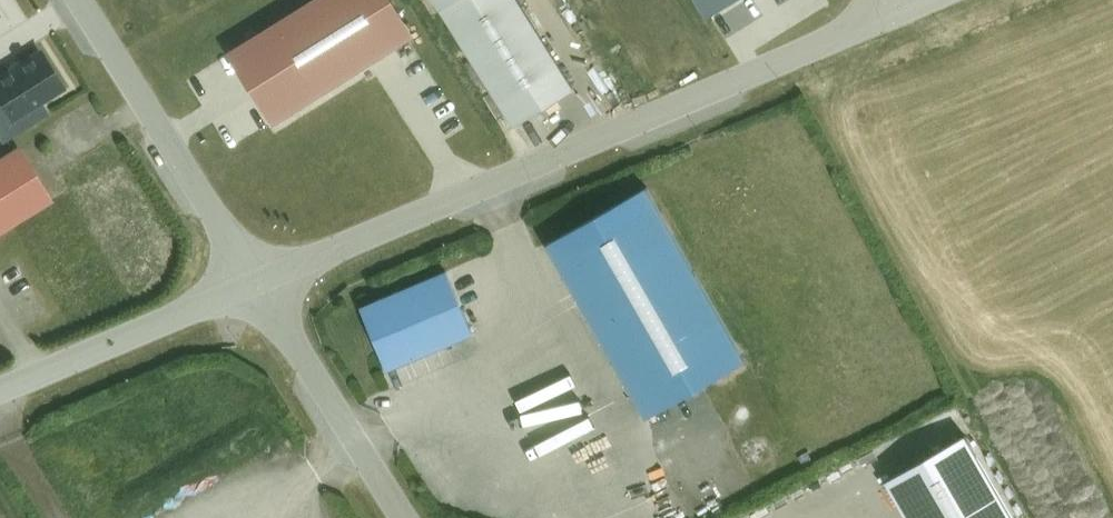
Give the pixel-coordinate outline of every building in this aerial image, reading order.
[(227,50),(269,117),(407,28),(391,0),(305,0),(227,50)] [(520,118),(573,82),(523,0),(441,0),(440,1),(520,118)] [(707,12),(726,0),(699,0),(707,12)] [(0,131),(6,138),(53,109),(46,100),(68,87),(41,45),(0,69),(0,131)] [(18,139),(0,150),(0,225),(51,193),(18,139)] [(559,240),(657,414),(753,360),(656,186),(559,240)] [(348,305),(373,368),(459,333),(434,271),(348,305)] [(565,429),(618,402),(590,347),(537,374),(565,429)] [(949,433),(869,478),(892,517),(997,517),(949,433)]
